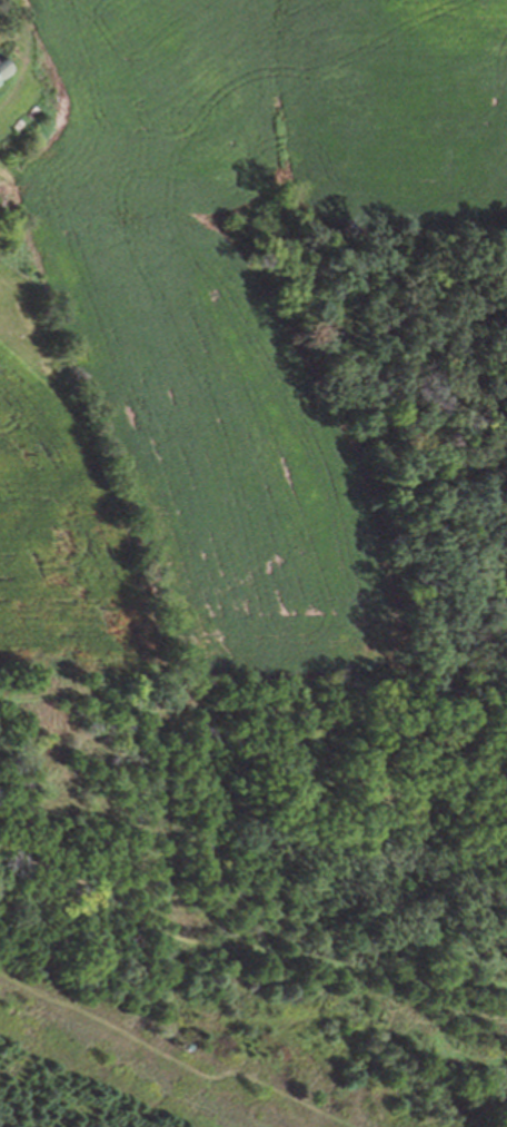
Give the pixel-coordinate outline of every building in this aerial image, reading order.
[(0,55),(0,83),(13,74),(0,55)]
